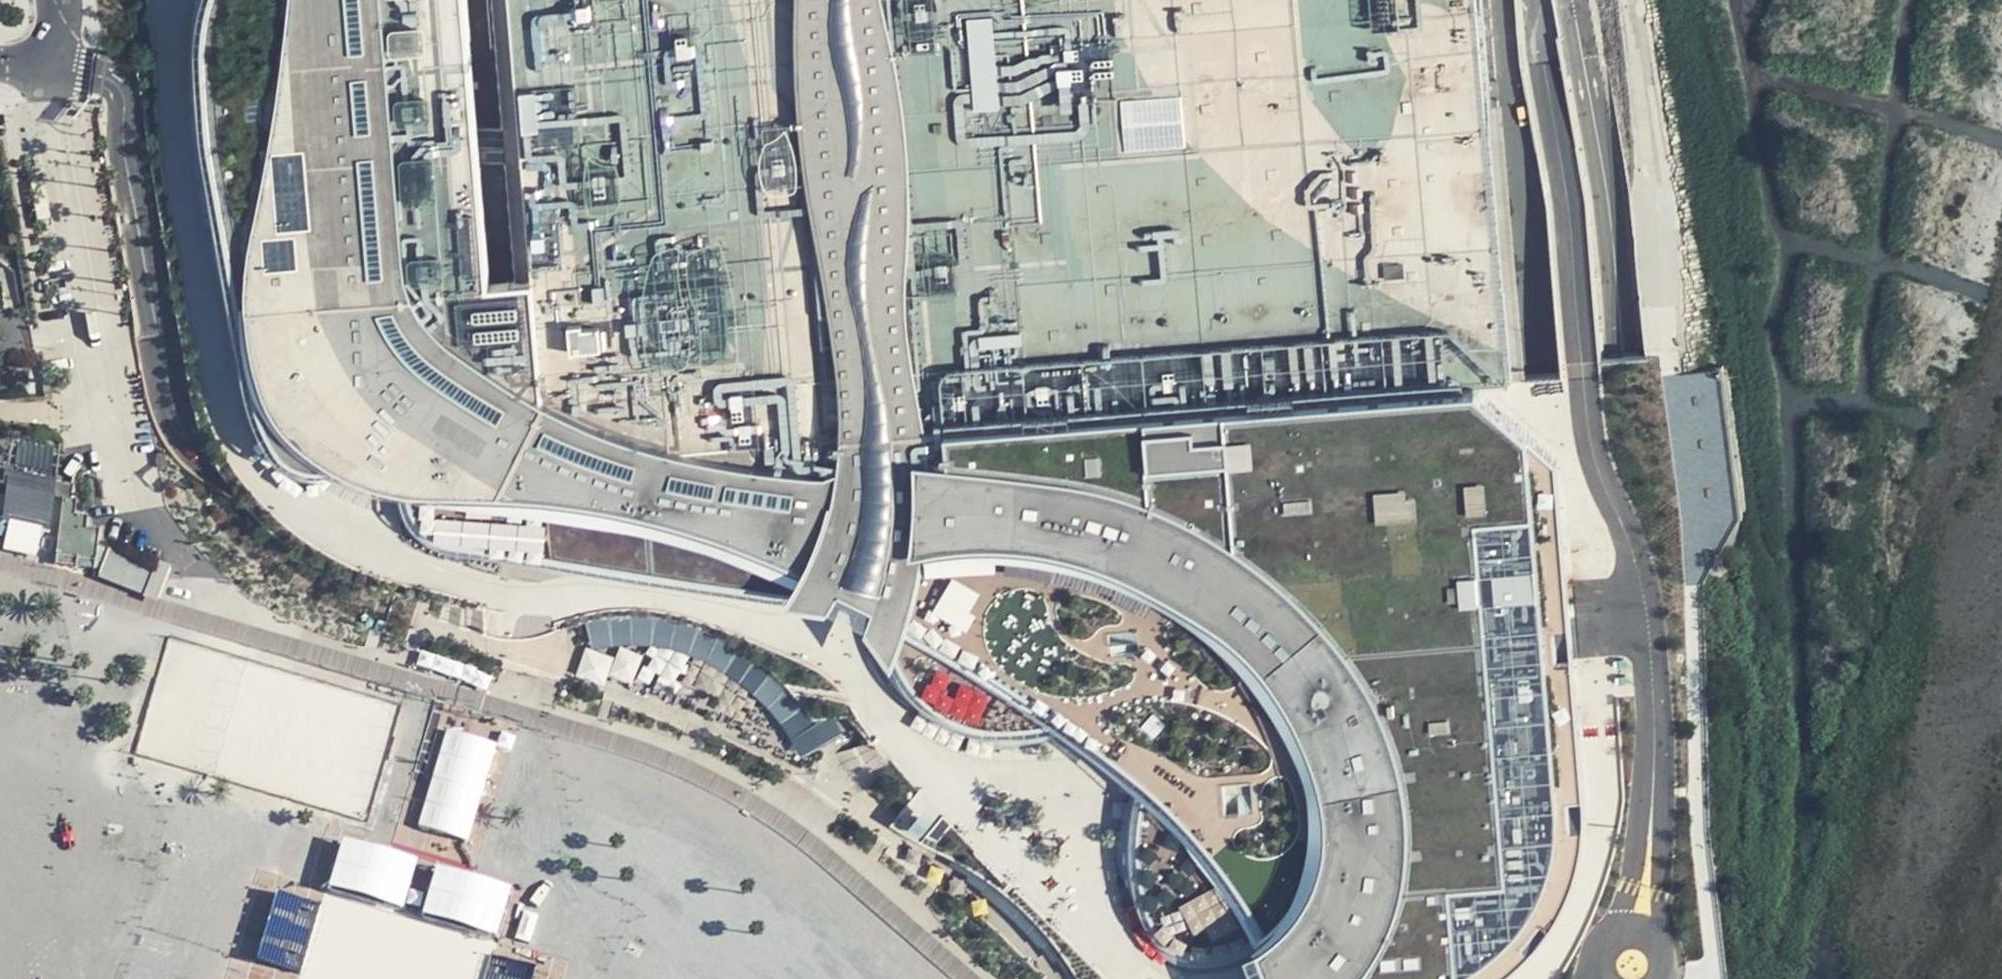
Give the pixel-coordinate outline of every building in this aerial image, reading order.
[(191,46),(227,308),(246,402),(313,471),(352,490),(399,504),(414,533),(444,546),(777,607),(819,617),(828,601),(844,607),(856,612),(858,640),(886,674),(919,703),(949,721),(974,731),(999,740),(1066,744),(1099,770),(1136,799),(1122,842),(1131,908),(1152,938),(1177,960),(1216,967),(1238,960),(1247,978),(1515,978),(1578,921),(1640,784),(1616,389),(1511,396),(1508,329),(1486,63),(1481,0),(203,0),(191,46)] [(46,496),(48,482),(51,448),(0,438),(0,477),(12,480),(8,516),(43,521),(46,496)] [(46,496),(64,499),(69,500),(71,485),(48,482),(46,496)] [(76,501),(69,500),(64,499),(56,556),(95,561),(99,531),(85,529),(87,517),(74,516),(76,501)] [(591,617),(597,645),(615,641),(635,640),(655,641),(675,645),(693,650),(710,658),(727,667),(743,678),(757,689),(772,702),(784,718),(795,735),(804,752),(845,729),(836,711),(816,712),(798,687),(790,678),(763,655),(718,628),(671,614),(653,611),(635,610),(610,612),(591,617)] [(985,869),(956,853),(953,860),(971,871),(969,875),(1015,913),(1056,958),(1060,956),(1071,973),(1080,968),(1059,938),(1033,909),(1013,891),(1006,885),(985,869)]
